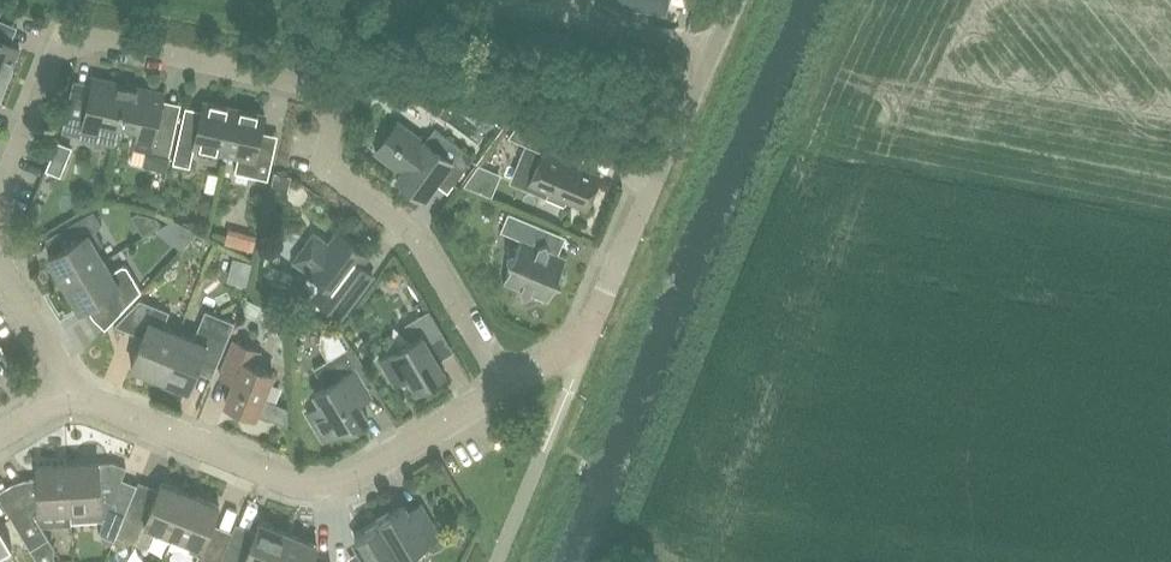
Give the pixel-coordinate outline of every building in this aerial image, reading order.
[(669,11),(671,0),(608,0),(669,11)] [(7,75),(19,46),(0,39),(0,72),(7,75)] [(101,119),(120,123),(128,84),(93,76),(88,100),(69,96),(61,132),(80,136),(81,128),(98,132),(101,119)] [(164,92),(128,84),(120,123),(138,128),(134,148),(146,151),(143,165),(166,170),(176,127),(157,123),(164,92)] [(224,152),(234,108),(203,101),(196,133),(180,130),(173,162),(190,166),(194,146),(224,152)] [(265,114),(234,108),(224,152),(238,155),(234,172),(268,179),(275,146),(258,142),(265,114)] [(396,179),(423,199),(441,175),(453,184),(474,155),(434,127),(425,140),(398,120),(375,151),(402,171),(396,179)] [(551,154),(558,138),(516,121),(509,137),(529,145),(515,178),(548,192),(546,197),(564,205),(566,199),(586,208),(600,175),(551,154)] [(102,225),(93,210),(64,227),(73,241),(48,256),(64,283),(103,260),(96,248),(103,243),(94,229),(102,225)] [(559,273),(566,255),(549,248),(546,241),(541,239),(546,228),(508,212),(501,230),(521,238),(514,254),(507,257),(510,264),(503,281),(520,289),(523,295),(530,293),(547,300),(555,283),(562,280),(559,273)] [(192,226),(179,237),(189,248),(201,237),(192,226)] [(231,243),(257,248),(260,234),(234,229),(231,243)] [(374,274),(360,263),(367,255),(338,233),(330,243),(314,231),(293,259),(338,293),(327,307),(341,317),(374,274)] [(141,291),(133,278),(127,266),(122,265),(110,272),(103,260),(64,283),(80,310),(105,295),(108,301),(120,312),(141,291)] [(408,277),(394,266),(386,278),(400,288),(408,277)] [(160,377),(178,332),(163,326),(169,311),(139,299),(114,325),(143,336),(131,365),(160,377)] [(411,340),(394,351),(380,359),(394,383),(408,375),(417,390),(444,373),(426,342),(442,332),(429,310),(403,325),(411,340)] [(193,339),(178,332),(160,377),(170,381),(168,386),(187,393),(201,360),(216,366),(234,322),(213,313),(207,326),(199,323),(193,339)] [(342,328),(327,337),(336,353),(351,344),(342,328)] [(234,340),(223,369),(220,377),(234,383),(225,403),(227,404),(227,411),(240,416),(245,412),(254,415),(272,372),(253,364),(259,350),(234,340)] [(374,396),(365,381),(345,349),(314,368),(325,386),(314,392),(321,403),(307,412),(323,440),(345,427),(347,431),(368,419),(359,405),(374,396)] [(125,467),(114,461),(67,464),(70,510),(101,508),(107,510),(98,533),(104,536),(101,543),(111,547),(113,542),(129,504),(113,498),(125,467)] [(70,510),(67,464),(36,466),(38,496),(9,514),(30,549),(49,538),(34,514),(39,511),(70,510)] [(130,500),(129,504),(113,542),(121,545),(124,538),(146,547),(152,534),(157,535),(160,530),(173,535),(190,493),(161,482),(151,508),(130,500)] [(219,505),(190,493),(173,535),(202,547),(196,561),(220,561),(228,540),(208,532),(219,505)] [(444,544),(431,522),(419,503),(407,510),(404,505),(377,520),(380,524),(401,559),(402,558),(426,544),(429,549),(434,550),(444,544)] [(288,533),(259,521),(249,548),(228,540),(220,561),(277,561),(288,533)] [(380,524),(354,539),(360,550),(354,553),(352,561),(404,561),(402,558),(401,559),(380,524)] [(12,547),(0,527),(0,554),(12,547)] [(288,533),(277,561),(310,561),(317,545),(288,533)]
